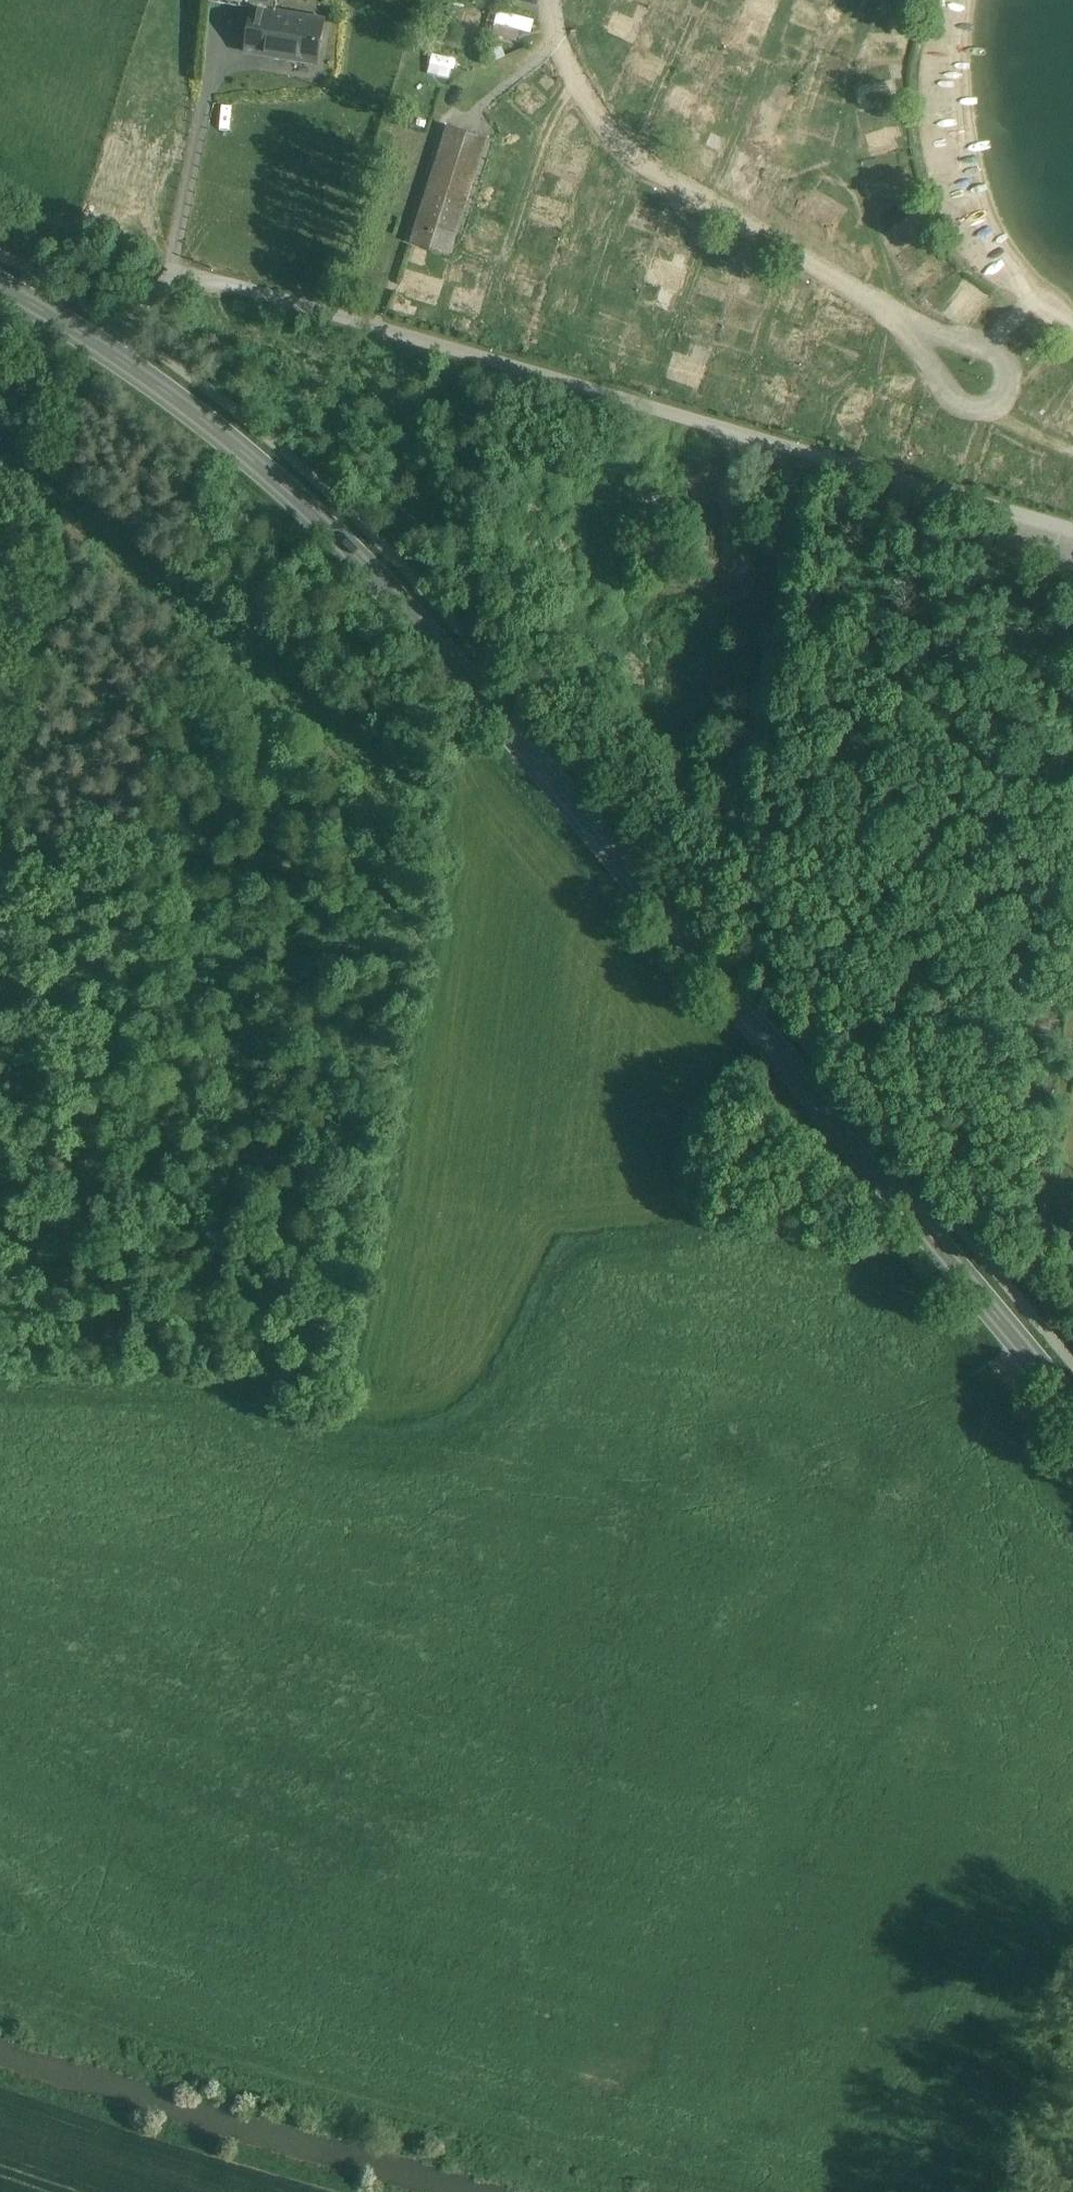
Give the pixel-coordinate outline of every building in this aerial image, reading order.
[(209,2),(254,9),(254,8),(277,12),(279,0),(210,0),(209,2)] [(735,11),(740,0),(712,0),(735,11)] [(747,40),(750,31),(764,36),(776,0),(747,0),(734,36),(747,40)] [(884,7),(904,13),(908,0),(886,0),(884,7)] [(655,5),(644,25),(670,39),(680,18),(655,5)] [(487,12),(466,7),(460,31),(481,36),(487,12)] [(277,12),(254,8),(254,9),(247,53),(317,65),(325,20),(277,12)] [(530,31),(533,17),(499,8),(493,31),(510,35),(512,27),(530,31)] [(628,41),(635,19),(611,11),(604,33),(628,41)] [(888,33),(905,34),(906,21),(889,20),(888,33)] [(427,72),(450,76),(453,54),(430,51),(427,72)] [(738,93),(747,70),(724,61),(715,84),(738,93)] [(889,80),(855,86),(860,110),(893,105),(889,80)] [(580,174),(588,147),(570,142),(578,115),(561,110),(546,165),(580,174)] [(487,139),(448,127),(411,244),(449,256),(487,139)] [(807,205),(838,223),(848,207),(817,188),(807,205)] [(674,248),(672,258),(652,254),(645,284),(680,292),(689,251),(674,248)] [(437,306),(445,279),(410,269),(402,296),(437,306)] [(713,297),(714,281),(698,280),(697,295),(713,297)] [(969,321),(985,297),(963,282),(947,306),(969,321)] [(447,308),(479,318),(486,295),(454,285),(447,308)] [(627,305),(630,296),(607,289),(604,298),(627,305)] [(606,301),(604,313),(624,317),(627,305),(606,301)] [(778,363),(795,366),(801,325),(783,323),(778,363)] [(834,367),(842,349),(817,338),(809,356),(834,367)] [(888,393),(909,399),(916,377),(895,370),(888,393)] [(868,405),(870,394),(850,391),(849,402),(868,405)] [(841,426),(864,431),(869,407),(846,403),(841,426)]
